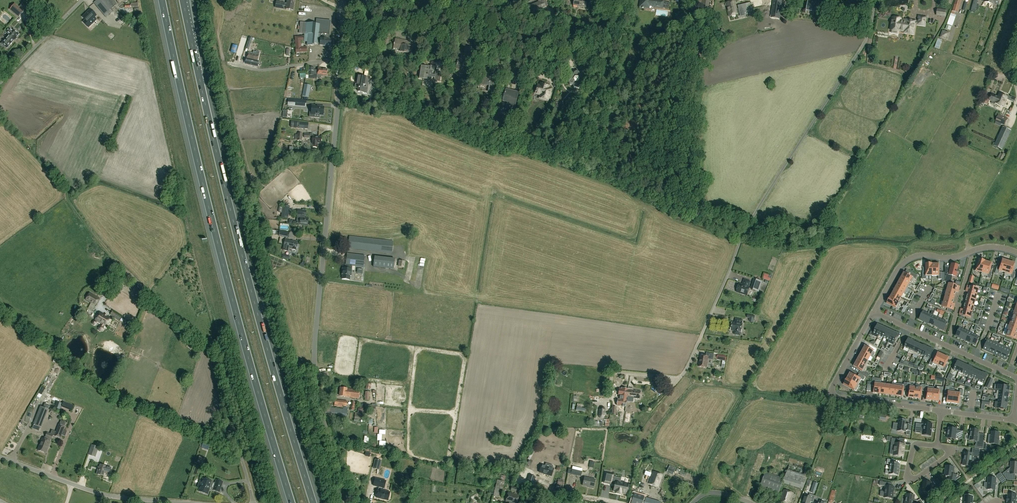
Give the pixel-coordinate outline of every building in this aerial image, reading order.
[(111,9),(117,5),(113,0),(97,0),(93,3),(106,18),(113,11),(111,9)] [(283,9),(284,7),(288,7),(289,4),(294,5),(294,0),(287,0),(287,4),(276,2),(275,8),(283,9)] [(529,6),(532,14),(539,11),(538,10),(546,7),(545,6),(548,5),(546,0),(538,0),(539,2),(529,6)] [(644,9),(644,7),(648,8),(648,5),(653,6),(653,7),(663,9),(664,2),(656,0),(655,1),(651,0),(641,0),(640,8),(644,9)] [(697,9),(708,11),(710,0),(699,0),(697,9)] [(780,0),(778,0),(771,0),(769,11),(773,11),(772,16),(777,17),(780,0)] [(808,0),(806,9),(817,11),(819,0),(812,0),(811,1),(808,0)] [(961,0),(955,0),(952,11),(947,24),(952,26),(956,15),(954,15),(955,12),(958,13),(961,0)] [(735,1),(727,3),(730,16),(738,14),(737,13),(740,13),(744,12),(744,13),(751,11),(751,9),(747,9),(746,4),(738,6),(739,9),(737,10),(735,1)] [(10,10),(18,17),(27,7),(22,4),(19,7),(15,3),(10,10)] [(143,31),(139,8),(134,9),(138,32),(143,31)] [(96,16),(90,9),(82,17),(85,20),(83,22),(89,27),(96,20),(94,18),(96,16)] [(925,26),(926,17),(918,16),(917,25),(924,26),(925,26)] [(901,21),(901,20),(893,19),(891,32),(892,32),(892,34),(897,35),(897,33),(899,33),(899,30),(904,31),(904,34),(913,35),(915,22),(906,21),(906,22),(901,21)] [(317,24),(301,23),(299,33),(305,34),(304,41),(308,42),(307,45),(314,46),(314,43),(320,44),(319,45),(321,45),(322,38),(329,39),(330,22),(317,20),(317,24)] [(14,30),(13,31),(9,28),(6,32),(9,35),(4,41),(4,40),(1,43),(7,48),(19,34),(14,30)] [(940,38),(946,40),(948,34),(942,32),(940,38)] [(296,53),(307,52),(307,47),(301,47),(301,41),(303,41),(303,36),(294,37),(296,53)] [(329,39),(322,38),(321,45),(331,46),(331,39),(329,39)] [(395,40),(394,44),(394,45),(393,49),(394,49),(394,48),(398,49),(398,48),(401,48),(400,52),(403,52),(413,54),(413,53),(411,53),(412,47),(408,46),(409,42),(404,41),(395,40)] [(465,47),(464,54),(462,54),(461,59),(458,59),(457,64),(457,63),(456,65),(457,65),(457,68),(462,69),(463,65),(466,66),(467,61),(470,61),(472,48),(465,47)] [(248,52),(247,56),(258,59),(259,52),(256,51),(256,52),(254,51),(253,53),(248,52)] [(258,59),(247,56),(246,59),(245,63),(247,63),(247,64),(250,64),(250,66),(257,67),(259,62),(257,61),(258,59)] [(421,65),(419,78),(429,80),(429,78),(431,79),(432,77),(434,77),(433,80),(440,81),(441,73),(435,72),(434,75),(432,74),(433,70),(434,71),(435,66),(430,66),(430,67),(421,65)] [(318,67),(317,70),(314,70),(314,67),(309,67),(308,75),(308,78),(317,79),(317,78),(321,78),(321,76),(323,77),(323,75),(327,76),(327,69),(322,68),(318,67)] [(584,78),(582,75),(570,74),(568,77),(570,80),(568,82),(569,85),(572,85),(574,88),(577,88),(579,86),(582,86),(584,83),(582,80),(584,78)] [(488,76),(482,75),(480,84),(487,85),(487,87),(489,87),(488,91),(493,92),(495,76),(491,75),(490,77),(487,77),(488,76)] [(367,94),(370,78),(358,76),(357,84),(355,84),(354,88),(358,89),(357,92),(367,94)] [(552,88),(549,87),(550,85),(540,81),(539,84),(537,84),(535,90),(533,94),(539,96),(538,99),(548,102),(552,88)] [(303,96),(309,97),(311,85),(308,84),(305,84),(303,96)] [(512,113),(518,93),(506,89),(505,92),(504,92),(504,93),(505,93),(504,99),(508,100),(505,111),(512,113)] [(1006,99),(1007,97),(999,93),(997,97),(991,94),(989,99),(983,97),(980,104),(984,105),(984,103),(987,105),(989,100),(992,101),(991,104),(994,105),(995,103),(1003,107),(1006,99)] [(324,109),(318,109),(318,108),(312,108),(311,116),(314,116),(314,120),(319,120),(319,117),(323,117),(324,109)] [(1008,119),(998,114),(995,121),(996,122),(995,124),(1000,126),(1001,124),(1005,126),(1008,119)] [(1002,127),(994,146),(1003,150),(1011,131),(1002,127)] [(312,139),(312,147),(317,148),(317,144),(315,144),(315,143),(321,143),(321,137),(316,137),(316,136),(313,136),(313,135),(305,134),(304,138),(312,139)] [(1003,159),(1006,154),(1001,151),(998,156),(1003,159)] [(283,205),(281,218),(288,218),(290,206),(283,205)] [(308,218),(305,218),(305,216),(306,216),(306,211),(297,210),(296,222),(297,222),(296,224),(307,226),(308,218)] [(289,233),(279,231),(276,230),(276,231),(270,230),(269,233),(276,234),(275,235),(278,236),(288,238),(289,233)] [(393,242),(349,237),(348,248),(392,253),(393,242)] [(296,248),(297,242),(285,240),(284,245),(283,250),(288,251),(289,248),(296,250),(296,248)] [(347,254),(345,268),(342,268),(342,273),(342,279),(349,280),(350,276),(351,276),(352,269),(352,266),(363,267),(364,256),(347,254)] [(395,258),(374,256),(373,267),(393,269),(395,258)] [(1005,272),(1009,261),(1002,259),(1000,267),(997,266),(995,273),(998,274),(999,273),(1001,273),(1002,271),(1005,272)] [(979,260),(976,271),(982,272),(982,273),(985,261),(979,260)] [(989,271),(991,263),(985,261),(982,273),(982,272),(981,275),(987,276),(987,278),(990,279),(992,272),(989,271)] [(1015,263),(1009,261),(1005,272),(1004,274),(1010,276),(1010,278),(1013,279),(1015,272),(1012,271),(1015,263)] [(926,264),(926,272),(922,272),(922,279),(926,279),(926,276),(932,276),(932,264),(926,264)] [(939,264),(932,264),(932,276),(938,276),(938,279),(942,279),(942,272),(939,272),(939,264)] [(957,273),(958,272),(956,272),(958,266),(951,264),(951,267),(950,268),(949,267),(949,269),(945,268),(945,281),(950,283),(952,276),(956,277),(957,273)] [(911,284),(914,279),(915,279),(917,276),(912,273),(910,276),(904,273),(901,278),(910,283),(911,284)] [(129,288),(133,283),(125,276),(120,281),(129,288)] [(910,283),(901,278),(898,283),(908,288),(910,283)] [(754,279),(751,289),(758,291),(761,281),(754,279)] [(737,292),(747,295),(749,287),(747,287),(748,285),(749,286),(750,282),(744,280),(743,284),(744,284),(743,285),(739,284),(737,292)] [(908,288),(898,283),(896,288),(904,292),(905,293),(908,288)] [(949,283),(947,289),(956,292),(956,290),(959,290),(960,286),(949,283)] [(968,292),(977,295),(978,289),(967,286),(966,289),(969,290),(968,292)] [(904,292),(896,288),(893,293),(901,297),(904,292)] [(947,289),(946,295),(954,298),(956,292),(947,289)] [(100,298),(90,292),(85,300),(95,306),(100,298)] [(968,292),(966,298),(975,300),(977,295),(968,292)] [(898,302),(901,297),(893,293),(890,298),(898,302)] [(946,295),(944,301),(953,303),(954,298),(946,295)] [(901,303),(898,302),(890,298),(887,303),(898,309),(901,303)] [(966,298),(965,304),(973,306),(975,300),(966,298)] [(953,303),(944,301),(942,307),(953,310),(954,306),(952,306),(953,303)] [(965,304),(963,310),(972,312),(973,306),(965,304)] [(972,312),(963,310),(963,312),(960,311),(959,315),(970,318),(972,312)] [(110,315),(114,317),(114,318),(119,321),(121,317),(116,314),(112,311),(110,315)] [(924,321),(928,313),(923,311),(919,319),(924,321)] [(95,320),(101,324),(101,325),(99,326),(98,328),(98,330),(100,332),(103,331),(104,329),(104,327),(104,325),(105,326),(110,318),(100,312),(95,320)] [(929,324),(933,316),(928,313),(924,321),(929,324)] [(934,326),(938,318),(933,316),(929,324),(934,326)] [(939,328),(942,320),(938,318),(934,326),(939,328)] [(735,331),(734,334),(740,335),(741,332),(742,324),(741,324),(742,321),(736,319),(735,323),(732,323),(731,330),(735,331)] [(944,330),(947,322),(942,320),(939,328),(944,330)] [(882,327),(877,325),(873,333),(872,335),(877,338),(878,336),(882,327)] [(1016,333),(1016,331),(1016,328),(1010,325),(1008,330),(1016,333)] [(878,336),(884,338),(887,330),(882,327),(878,336)] [(961,338),(964,330),(959,328),(956,336),(961,338)] [(893,332),(887,330),(884,338),(889,340),(893,332)] [(966,340),(969,332),(964,330),(961,338),(966,340)] [(1016,338),(1016,336),(1015,335),(1016,333),(1008,330),(1006,336),(1016,339),(1016,338)] [(898,335),(893,332),(889,340),(888,343),(893,345),(898,335)] [(970,343),(974,335),(969,332),(966,340),(970,343)] [(976,345),(979,337),(974,335),(970,343),(976,345)] [(913,342),(908,339),(904,347),(909,350),(913,342)] [(989,351),(993,341),(988,339),(983,348),(989,351)] [(999,344),(993,341),(989,351),(995,354),(999,344)] [(913,354),(918,344),(913,342),(909,350),(908,352),(913,354)] [(919,354),(923,346),(918,344),(913,354),(918,356),(919,354)] [(1001,356),(1005,347),(999,344),(995,354),(1001,356)] [(862,351),(871,356),(873,351),(865,346),(862,351)] [(928,348),(923,346),(919,354),(924,356),(928,348)] [(1011,349),(1005,347),(1001,356),(1006,359),(1011,349)] [(929,359),(933,351),(928,348),(924,356),(929,359)] [(871,356),(862,351),(859,356),(868,361),(871,356)] [(706,356),(701,355),(699,366),(706,368),(708,359),(713,360),(714,354),(706,353),(706,356)] [(937,367),(943,355),(938,353),(934,360),(931,359),(929,365),(932,366),(933,364),(938,366),(937,367)] [(948,358),(943,355),(937,367),(943,370),(942,371),(945,372),(948,366),(945,365),(948,358)] [(868,361),(859,356),(857,361),(865,366),(868,361)] [(866,366),(865,366),(857,361),(854,366),(861,370),(864,372),(867,367),(866,366)] [(962,364),(957,362),(953,370),(958,372),(962,364)] [(967,366),(962,364),(958,372),(963,374),(967,366)] [(967,366),(963,374),(968,377),(972,369),(967,366)] [(972,369),(968,377),(973,379),(977,371),(972,369)] [(982,373),(977,371),(973,379),(979,381),(982,373)] [(847,379),(858,385),(861,379),(863,381),(865,378),(859,374),(857,377),(850,373),(847,379)] [(987,376),(982,373),(979,381),(984,384),(987,376)] [(858,385),(847,379),(844,384),(856,391),(859,385),(858,385)] [(909,389),(908,397),(914,398),(916,385),(910,384),(911,383),(907,383),(906,389),(909,389)] [(30,384),(27,390),(34,394),(37,388),(30,384)] [(916,385),(914,398),(920,399),(921,391),(924,391),(925,385),(922,385),(921,386),(916,385)] [(934,388),(934,387),(928,387),(929,385),(925,385),(924,391),(927,392),(926,400),(932,400),(934,388)] [(630,398),(639,399),(640,391),(633,390),(633,389),(628,388),(621,387),(620,397),(629,398),(630,398)] [(937,389),(934,388),(932,400),(938,401),(939,393),(942,394),(943,387),(937,387),(937,389)] [(949,387),(946,387),(945,394),(948,395),(947,402),(953,403),(954,392),(954,390),(949,389),(949,387)] [(339,396),(359,398),(360,390),(340,388),(339,396)] [(26,400),(31,395),(23,389),(19,394),(26,400)] [(954,392),(953,403),(958,404),(959,396),(963,396),(963,390),(960,390),(959,393),(954,392)] [(28,406),(33,399),(29,397),(26,402),(21,398),(15,407),(21,410),(25,404),(28,406)] [(42,428),(49,410),(48,409),(49,405),(45,404),(43,408),(40,406),(33,424),(42,428)] [(325,413),(347,416),(348,408),(344,407),(343,409),(326,407),(325,413)] [(898,420),(898,421),(897,431),(906,432),(906,431),(911,431),(911,425),(912,425),(907,424),(907,421),(898,419),(898,420)] [(916,424),(915,429),(923,430),(922,435),(931,436),(932,424),(924,423),(923,425),(921,425),(921,424),(916,424)] [(56,432),(55,436),(61,438),(65,427),(64,427),(60,425),(59,425),(56,432)] [(956,431),(956,429),(949,428),(947,438),(955,439),(955,438),(962,439),(963,431),(959,431),(959,432),(956,431)] [(979,430),(971,429),(969,440),(977,441),(976,445),(978,445),(978,448),(975,448),(983,449),(984,440),(978,439),(979,430)] [(989,435),(988,443),(1000,445),(1000,439),(999,438),(1000,433),(992,432),(991,435),(989,435)] [(38,450),(46,453),(50,442),(51,439),(51,440),(53,435),(51,434),(47,433),(46,437),(45,440),(42,439),(38,450)] [(892,439),(891,443),(895,444),(894,455),(903,456),(904,445),(899,444),(900,440),(892,439)] [(91,445),(88,454),(95,457),(98,450),(97,450),(98,447),(91,445)] [(972,454),(964,453),(963,465),(968,466),(969,460),(978,462),(980,450),(972,449),(972,454)] [(889,474),(898,476),(898,475),(899,465),(900,465),(894,464),(894,461),(887,460),(887,463),(890,464),(889,471),(886,470),(885,474),(889,474)] [(1012,462),(1011,468),(1003,474),(1008,480),(1015,481),(1016,475),(1016,463),(1012,462)] [(554,469),(552,468),(553,466),(549,465),(548,467),(541,464),(539,472),(551,476),(554,469)] [(96,474),(104,476),(105,473),(109,474),(111,468),(100,465),(99,467),(98,467),(96,474)] [(789,465),(782,483),(803,489),(810,471),(789,465)] [(582,468),(573,466),(571,473),(581,476),(582,468)] [(629,474),(634,476),(637,468),(633,466),(629,474)] [(672,475),(674,471),(675,468),(669,466),(668,469),(668,468),(666,473),(672,475)] [(946,466),(945,476),(949,477),(949,480),(955,481),(956,475),(953,474),(954,467),(946,466)] [(662,475),(653,471),(648,483),(658,487),(662,475)] [(760,486),(778,493),(784,478),(765,471),(760,486)] [(616,493),(620,494),(621,494),(621,493),(626,494),(626,491),(628,491),(629,485),(620,483),(620,481),(616,481),(617,478),(613,477),(613,475),(605,473),(603,482),(611,484),(612,482),(615,483),(615,485),(614,488),(614,491),(616,492),(616,493)] [(499,474),(493,496),(500,498),(502,490),(504,482),(505,476),(499,474)] [(532,488),(533,484),(535,475),(529,474),(526,487),(532,488)] [(587,486),(587,485),(589,486),(593,487),(595,479),(585,476),(583,485),(587,486)] [(987,489),(995,490),(996,478),(988,477),(987,489)] [(199,491),(207,494),(209,488),(213,489),(213,490),(219,492),(222,482),(216,480),(215,484),(211,482),(212,481),(203,478),(202,481),(200,480),(197,488),(200,488),(199,491)] [(894,487),(887,486),(888,483),(880,482),(879,485),(885,486),(885,492),(881,491),(880,496),(884,497),(884,498),(892,499),(894,487)] [(931,483),(923,482),(922,492),(929,493),(931,483)] [(937,494),(943,490),(940,485),(934,489),(937,494)] [(517,494),(517,493),(518,493),(519,489),(512,487),(510,491),(514,492),(514,494),(508,492),(505,502),(510,502),(517,502),(519,495),(517,494)] [(390,492),(378,489),(376,498),(388,501),(390,492)] [(793,493),(784,490),(780,501),(786,502),(790,502),(793,493)] [(1007,498),(1007,502),(1015,502),(1016,495),(1011,494),(1012,490),(1004,490),(1003,494),(1008,494),(1007,498)] [(640,496),(632,494),(629,502),(638,502),(640,496)] [(802,502),(809,502),(810,502),(812,502),(815,496),(809,494),(808,497),(804,496),(802,502)] [(913,496),(913,495),(908,494),(908,495),(906,495),(905,502),(917,502),(918,501),(915,501),(914,501),(914,497),(914,496),(913,496)]
